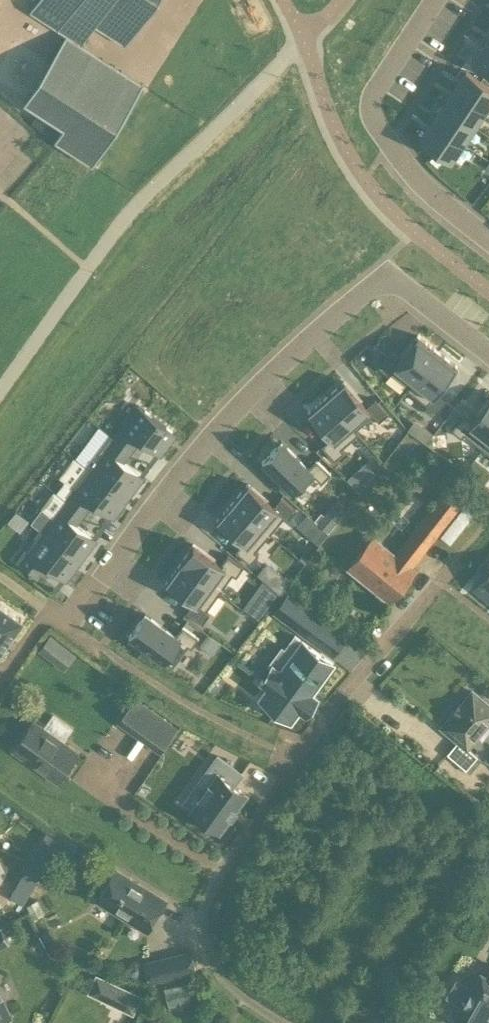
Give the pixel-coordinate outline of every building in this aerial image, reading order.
[(29,11),(66,35),(23,101),(63,127),(54,141),(56,142),(92,165),(144,84),(81,44),(93,25),(125,45),(154,0),(36,0),(29,11)] [(471,61),(488,73),(488,49),(482,44),(471,61)] [(453,89),(484,112),(488,105),(488,91),(465,73),(453,89)] [(453,89),(440,105),(471,129),(484,112),(453,89)] [(440,105),(428,122),(459,145),(471,129),(440,105)] [(428,122),(416,138),(447,161),(459,145),(428,122)] [(390,351),(378,367),(387,374),(390,370),(409,385),(410,385),(437,351),(417,335),(399,358),(390,351)] [(367,345),(350,359),(358,369),(375,354),(367,345)] [(409,385),(406,389),(426,404),(424,408),(433,415),(445,400),(436,392),(457,366),(437,351),(410,385),(409,385)] [(343,380),(325,396),(355,430),(355,429),(373,414),(379,421),(387,413),(374,398),(365,406),(343,380)] [(325,396),(307,412),(329,437),(321,445),(334,460),(344,451),(341,448),(359,433),(355,429),(355,430),(325,396)] [(450,429),(461,437),(463,434),(482,448),(488,439),(488,399),(472,420),(463,413),(450,429)] [(122,426),(113,437),(129,449),(138,438),(159,454),(159,453),(167,442),(164,440),(171,431),(170,431),(138,407),(137,406),(122,426)] [(69,452),(81,462),(106,433),(94,423),(69,452)] [(105,448),(90,469),(91,470),(123,493),(123,494),(130,485),(133,487),(141,477),(142,476),(121,460),(129,449),(113,437),(105,448)] [(281,441),(262,460),(297,494),(315,476),(321,482),(330,473),(316,459),(308,467),(281,441)] [(367,464),(348,475),(355,486),(373,474),(367,464)] [(420,467),(412,478),(422,486),(430,475),(420,467)] [(75,489),(66,500),(82,512),(91,501),(112,516),(120,505),(117,503),(123,494),(123,493),(91,470),(90,469),(75,489)] [(247,483),(232,502),(269,533),(285,515),(288,518),(296,509),(280,496),(273,505),(247,483)] [(392,554),(370,582),(391,598),(413,570),(412,569),(461,507),(443,493),(394,555),(392,554)] [(305,510),(294,523),(318,542),(346,507),(334,498),(317,520),(305,510)] [(58,511),(43,531),(44,532),(75,556),(76,557),(83,548),(86,550),(94,540),(95,539),(74,523),(82,512),(66,500),(58,511)] [(232,502),(217,519),(242,541),(235,550),(250,563),(258,553),(255,550),(269,533),(232,502)] [(28,551),(19,563),(35,575),(43,563),(64,579),(65,578),(73,568),(70,565),(76,557),(75,556),(44,532),(43,531),(28,551)] [(371,537),(349,566),(370,582),(392,554),(371,537)] [(193,544),(179,563),(219,592),(232,573),(236,576),(243,565),(227,554),(220,564),(193,544)] [(278,590),(288,579),(266,559),(256,570),(278,590)] [(179,563),(165,582),(193,602),(186,611),(202,623),(209,614),(205,611),(219,592),(179,563)] [(473,586),(488,600),(488,567),(473,586)] [(264,607),(277,590),(257,576),(244,593),(264,607)] [(181,622),(155,604),(166,589),(155,581),(137,606),(175,632),(181,622)] [(24,621),(0,604),(0,654),(24,621)] [(305,605),(290,625),(315,643),(329,623),(305,605)] [(145,613),(129,635),(172,666),(187,645),(191,648),(198,637),(182,626),(175,635),(145,613)] [(268,687),(260,699),(290,721),(298,709),(303,713),(315,697),(310,693),(332,663),(294,635),(284,648),(281,646),(268,664),(272,666),(260,682),(268,687)] [(50,636),(40,648),(49,655),(58,642),(50,636)] [(488,720),(488,700),(473,687),(462,701),(461,701),(454,710),(443,724),(460,737),(449,750),(468,766),(476,756),(468,749),(471,745),(469,744),(488,720)] [(120,719),(161,748),(176,728),(135,699),(120,719)] [(57,782),(77,753),(32,721),(12,750),(57,782)] [(204,790),(189,811),(200,818),(199,821),(212,829),(213,827),(217,830),(243,792),(230,783),(238,771),(213,754),(194,783),(204,790)] [(46,831),(41,839),(55,848),(60,839),(46,831)] [(35,851),(29,860),(43,869),(49,859),(35,851)] [(146,932),(165,901),(114,870),(96,901),(146,932)] [(23,904),(29,894),(15,886),(9,896),(23,904)] [(8,943),(0,927),(0,947),(8,943)] [(46,946),(54,942),(48,930),(40,934),(46,946)] [(195,970),(190,951),(143,961),(148,981),(195,970)] [(140,962),(134,961),(128,965),(127,970),(130,974),(136,975),(141,972),(142,966),(140,962)] [(462,983),(453,999),(462,1004),(453,1020),(459,1022),(488,1022),(488,972),(487,976),(480,973),(471,988),(462,983)] [(133,1011),(141,994),(96,973),(88,990),(133,1011)] [(0,992),(0,1022),(12,1016),(0,992)]
